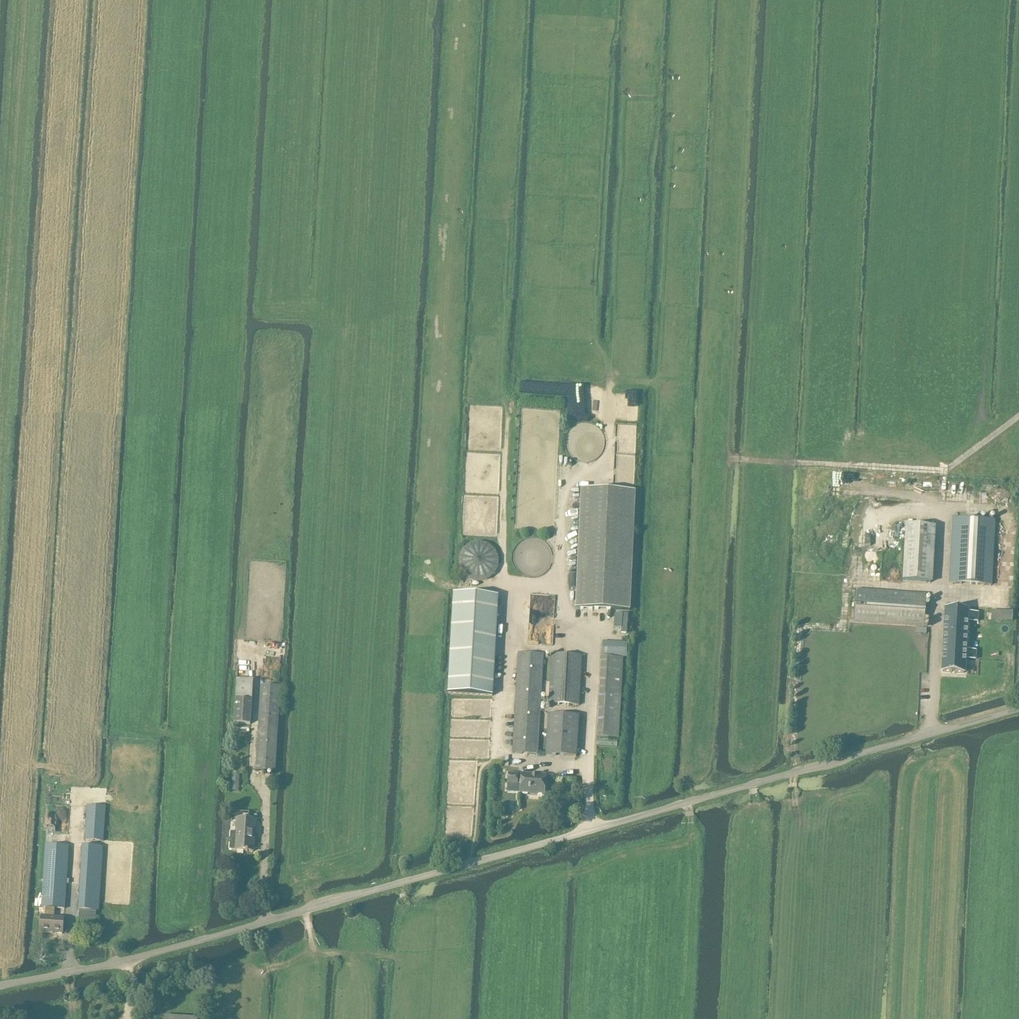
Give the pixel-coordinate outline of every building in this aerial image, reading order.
[(574,608),(587,609),(628,610),(632,491),(578,489),(574,608)] [(953,519),(950,584),(981,585),(991,586),(994,521),(985,521),(953,519)] [(905,525),(902,581),(932,583),(935,527),(905,525)] [(463,549),(459,557),(459,567),(463,575),(469,580),(478,582),(487,580),(494,575),(498,568),(498,558),(495,550),(488,544),(479,542),(470,544),(463,549)] [(856,590),(854,623),(904,626),(923,627),(925,595),(906,593),(856,590)] [(453,594),(447,693),(493,696),(498,596),(453,594)] [(946,610),(942,672),(964,673),(964,659),(973,660),(974,660),(975,652),(974,652),(970,651),(965,651),(965,643),(966,621),(976,621),(976,613),(967,613),(967,611),(946,610)] [(991,611),(991,621),(1012,622),(1013,612),(991,611)] [(613,628),(621,629),(620,634),(627,634),(627,629),(628,614),(621,613),(614,613),(613,628)] [(603,642),(602,656),(627,658),(627,643),(603,642)] [(518,653),(512,754),(538,755),(543,655),(518,653)] [(551,655),(548,704),(579,706),(581,656),(551,655)] [(599,686),(597,737),(617,738),(620,687),(622,658),(601,657),(599,686)] [(236,700),(234,724),(239,724),(246,725),(250,725),(252,701),(253,680),(236,679),(235,700),(236,700)] [(261,685),(256,771),(274,772),(279,686),(261,685)] [(548,715),(546,755),(576,757),(578,717),(548,715)] [(517,785),(521,785),(521,793),(544,794),(545,775),(521,774),(521,775),(518,775),(518,774),(508,773),(507,785),(517,786),(517,785)] [(89,807),(87,841),(98,842),(104,842),(104,841),(106,808),(105,808),(100,808),(89,807)] [(230,832),(229,850),(235,851),(245,852),(248,852),(253,852),(255,820),(249,820),(249,813),(234,812),(234,819),(236,819),(237,819),(236,833),(230,832)] [(41,918),(40,934),(63,936),(64,919),(55,919),(56,910),(65,911),(70,848),(47,846),(42,909),(46,910),(45,918),(41,918)] [(83,847),(79,911),(93,912),(99,913),(104,849),(97,848),(83,847)]
